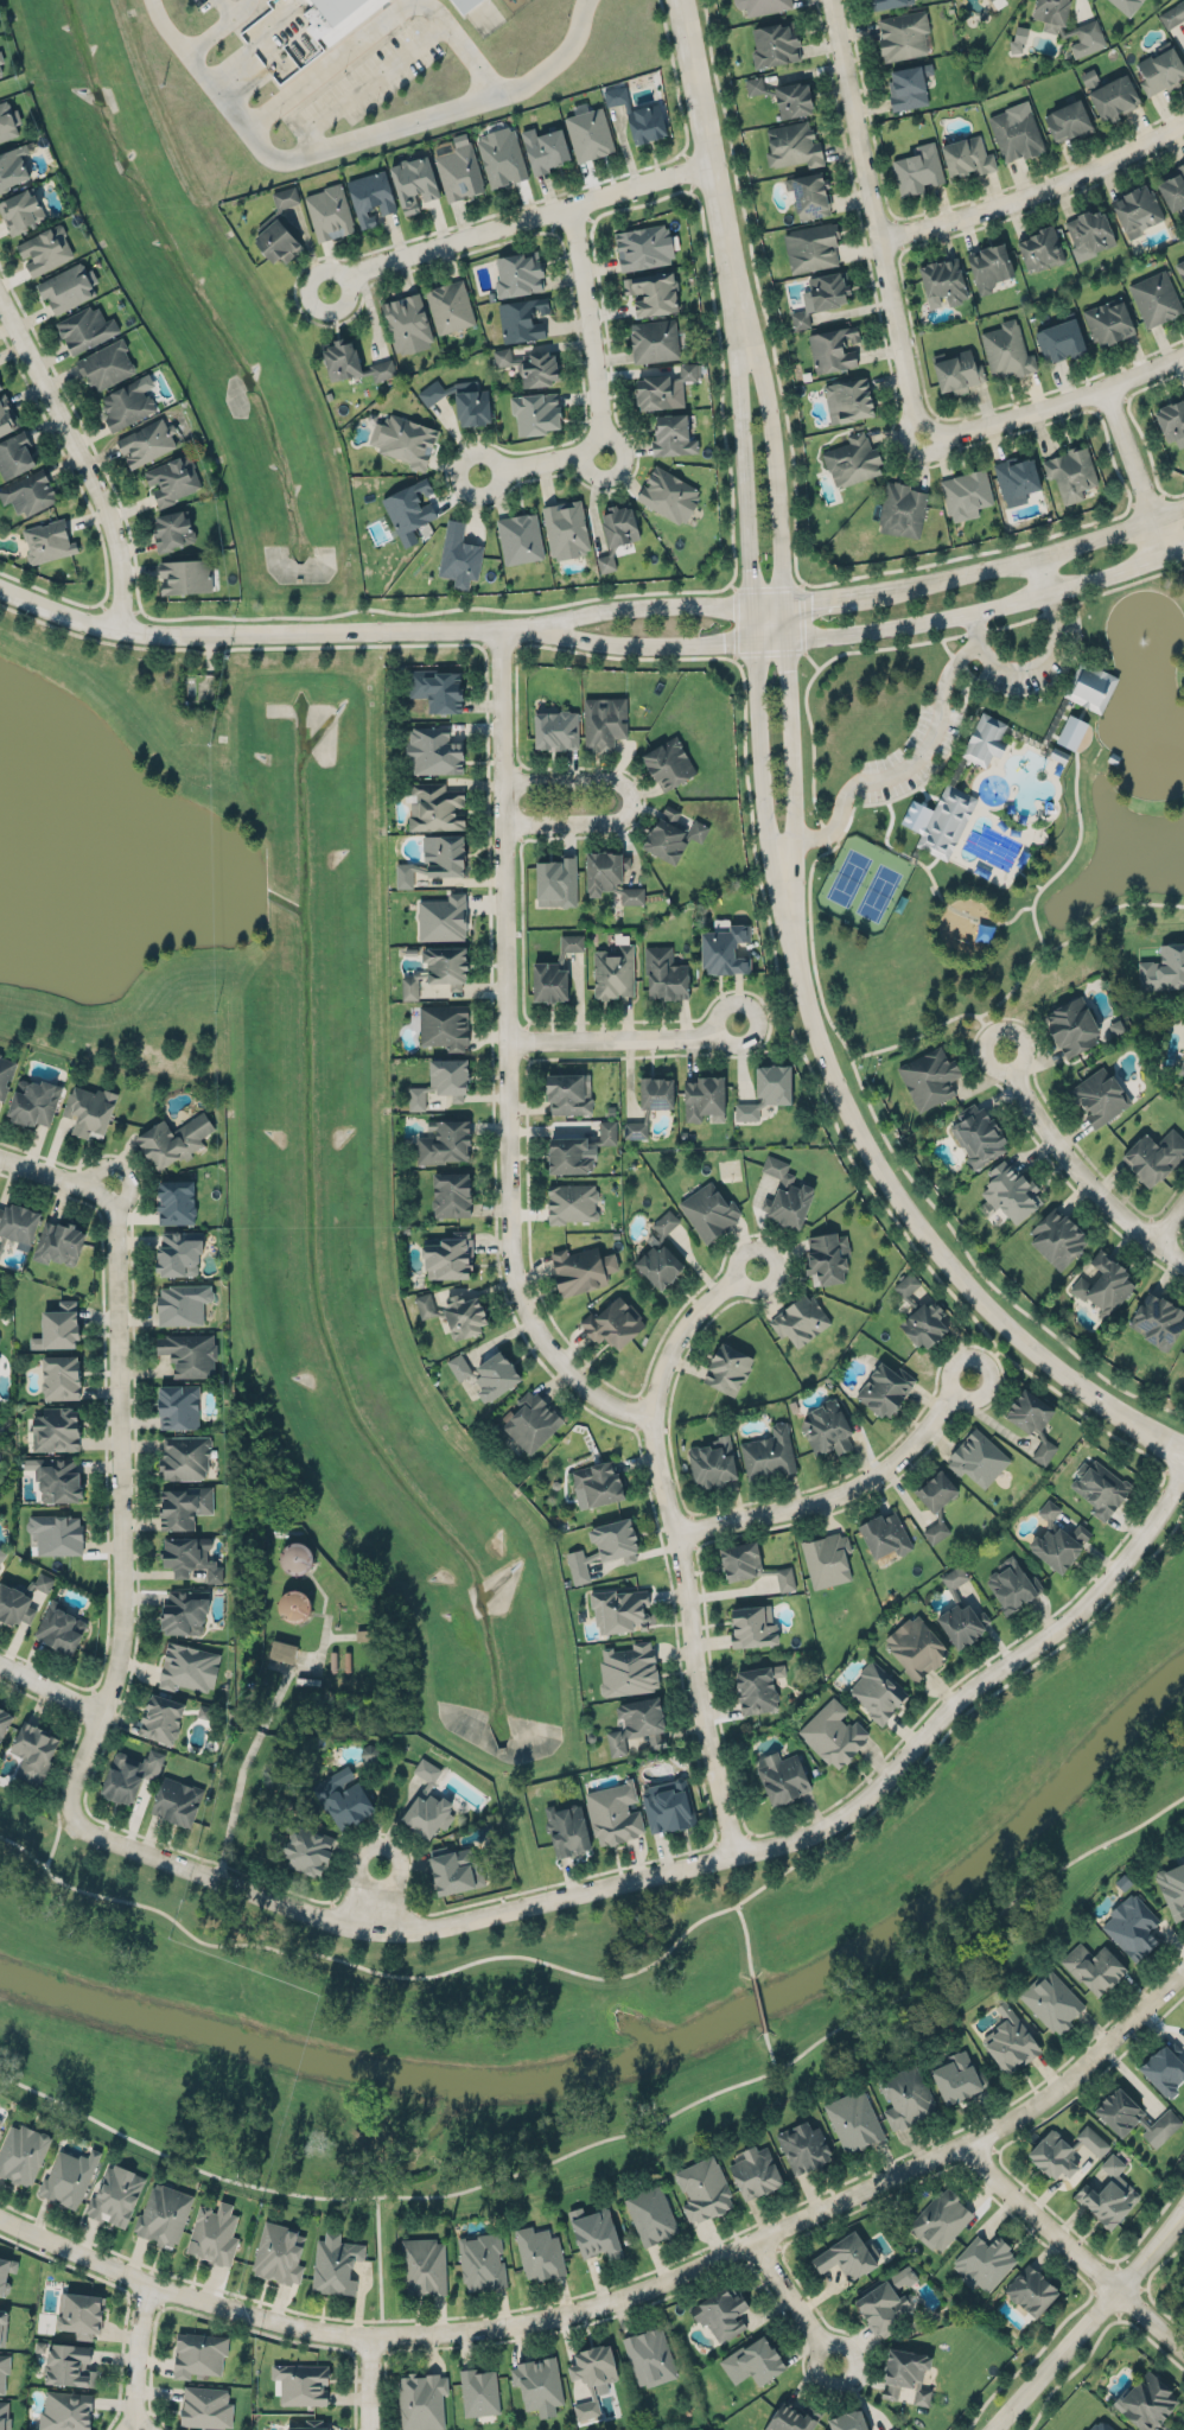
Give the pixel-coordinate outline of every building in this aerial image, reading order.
[(329,42),(296,0),(387,0),(329,42)] [(464,14),(452,0),(482,0),(464,14)] [(792,8),(791,0),(735,0),(736,9),(745,7),(747,16),(792,8)] [(874,10),(914,3),(914,0),(872,0),(874,10)] [(994,9),(1006,3),(1004,0),(989,0),(994,9)] [(1069,0),(1070,0),(1070,4),(1069,5),(1069,9),(1067,12),(1068,14),(1065,17),(1067,19),(1064,26),(1058,25),(1056,33),(1043,30),(1045,19),(1033,15),(1038,0),(1069,0)] [(1128,17),(1143,0),(1109,0),(1128,17)] [(1166,28),(1183,19),(1183,0),(1179,0),(1159,14),(1166,28)] [(879,20),(923,11),(930,46),(925,52),(884,62),(879,39),(883,38),(879,20)] [(1075,26),(1080,41),(1069,45),(1074,59),(1107,47),(1096,18),(1075,26)] [(751,28),(756,47),(753,49),(751,52),(755,68),(801,58),(798,45),(801,44),(800,38),(797,38),(796,36),(790,37),(789,28),(794,26),(792,20),(779,23),(779,21),(751,28)] [(1024,53),(1025,26),(1015,26),(1014,39),(1010,39),(1009,52),(1024,53)] [(1172,45),(1183,64),(1183,74),(1178,78),(1180,83),(1169,90),(1166,85),(1147,96),(1140,81),(1146,78),(1137,62),(1148,55),(1151,57),(1172,45)] [(891,70),(892,79),(887,81),(891,94),(889,95),(892,112),(929,104),(923,75),(934,72),(931,62),(891,70)] [(1099,83),(1093,68),(1080,73),(1087,89),(1099,83)] [(1088,91),(1126,72),(1140,100),(1102,120),(1088,91)] [(744,78),(760,75),(763,87),(774,90),(774,87),(800,81),(800,83),(808,82),(813,106),(810,107),(811,113),(779,119),(775,94),(763,91),(747,95),(744,78)] [(603,90),(606,107),(629,102),(625,85),(603,90)] [(1055,144),(1093,129),(1081,99),(1043,113),(1055,144)] [(19,134),(0,141),(0,102),(6,100),(6,101),(8,102),(11,108),(9,110),(17,108),(21,122),(15,125),(19,134)] [(1045,149),(1027,100),(987,115),(1004,164),(1045,149)] [(577,163),(564,117),(574,114),(572,106),(586,101),(588,109),(601,106),(601,107),(603,107),(616,150),(607,152),(607,153),(591,158),(577,163)] [(657,102),(666,133),(661,136),(635,144),(626,112),(657,102)] [(765,128),(807,120),(809,127),(813,127),(815,138),(811,138),(811,142),(820,141),(825,164),(808,167),(806,160),(774,166),(774,164),(768,165),(765,152),(770,151),(765,128)] [(508,125),(486,132),(486,133),(479,135),(480,139),(476,140),(491,187),(509,183),(508,179),(511,178),(513,183),(529,177),(514,128),(509,131),(508,125)] [(561,127),(571,157),(562,159),(564,163),(554,166),(553,165),(548,166),(549,171),(534,176),(520,131),(534,126),(536,135),(561,127)] [(942,146),(950,173),(959,171),(960,174),(969,172),(968,170),(972,168),(974,176),(998,168),(993,152),(986,154),(980,134),(942,146)] [(434,155),(453,150),(452,146),(471,140),(484,183),(482,184),(484,191),(447,202),(434,155)] [(891,160),(917,153),(915,145),(934,140),(944,180),(929,185),(928,182),(923,183),(924,190),(900,196),(891,160)] [(6,189),(7,187),(6,186),(28,176),(30,173),(26,166),(25,166),(21,157),(30,153),(25,141),(0,152),(0,192),(6,189)] [(397,163),(396,160),(406,157),(406,160),(422,155),(422,157),(427,155),(428,161),(429,160),(440,196),(424,201),(421,192),(415,193),(420,210),(403,215),(388,166),(397,163)] [(1183,205),(1183,164),(1154,181),(1170,212),(1183,205)] [(346,181),(360,229),(377,225),(373,211),(379,209),(381,215),(397,210),(385,169),(346,181)] [(783,179),(820,172),(821,179),(827,178),(828,186),(823,187),(825,192),(828,192),(830,205),(828,206),(829,214),(800,220),(798,212),(796,212),(795,209),(796,209),(792,189),(785,190),(783,179)] [(317,242),(355,231),(341,183),(303,194),(317,242)] [(1145,183),(1148,190),(1152,189),(1154,193),(1156,197),(1157,201),(1165,217),(1156,222),(1147,225),(1141,228),(1144,233),(1137,235),(1129,238),(1126,230),(1125,230),(1113,205),(1118,204),(1114,198),(1123,193),(1131,190),(1134,189),(1133,187),(1138,185),(1138,186),(1145,183)] [(300,202),(295,185),(271,193),(276,209),(300,202)] [(32,187),(0,201),(0,211),(10,235),(46,220),(32,187)] [(1103,211),(1113,234),(1116,243),(1106,248),(1105,247),(1093,252),(1091,249),(1084,253),(1082,246),(1076,247),(1065,222),(1078,216),(1077,214),(1082,211),(1088,209),(1089,212),(1090,211),(1091,212),(1095,211),(1099,210),(1101,214),(1103,211)] [(281,267),(303,247),(276,217),(254,238),(281,267)] [(782,234),(791,274),(838,265),(834,246),(838,243),(836,237),(840,236),(838,223),(829,221),(790,229),(790,233),(782,234)] [(31,276),(75,257),(60,223),(15,243),(23,261),(24,261),(31,276)] [(613,231),(663,223),(667,229),(675,257),(668,257),(669,263),(619,269),(613,231)] [(1065,259),(1052,223),(1037,229),(1038,231),(1029,235),(1030,237),(1017,241),(1027,269),(1035,267),(1036,271),(1056,262),(1058,263),(1064,262),(1065,259)] [(966,253),(979,295),(992,291),(989,287),(993,286),(995,284),(995,281),(1014,275),(1004,241),(995,243),(995,242),(986,244),(986,246),(966,253)] [(495,256),(503,255),(523,252),(537,249),(539,259),(541,267),(541,269),(543,269),(545,275),(541,275),(545,290),(530,292),(509,295),(497,298),(495,281),(497,278),(498,278),(495,256)] [(925,262),(930,262),(935,260),(936,262),(940,261),(943,260),(944,261),(948,260),(950,259),(957,256),(959,262),(957,263),(959,268),(960,268),(968,297),(961,299),(961,301),(949,305),(946,294),(941,295),(938,294),(940,299),(941,305),(930,308),(927,297),(918,266),(927,265),(925,262)] [(37,282),(53,313),(96,291),(93,282),(98,279),(91,266),(84,269),(79,261),(37,282)] [(846,269),(851,293),(846,294),(847,301),(839,303),(840,305),(814,311),(813,307),(808,313),(810,326),(794,329),(790,312),(806,308),(811,301),(807,276),(846,269)] [(1165,269),(1183,310),(1177,313),(1177,314),(1147,327),(1128,286),(1165,269)] [(622,278),(671,271),(673,279),(675,279),(676,280),(677,287),(677,290),(675,290),(679,310),(635,317),(634,300),(642,298),(642,292),(624,294),(622,278)] [(463,279),(425,290),(437,335),(475,324),(463,279)] [(381,304),(419,292),(433,341),(428,342),(429,346),(408,354),(407,351),(401,354),(400,350),(395,351),(381,304)] [(497,303),(508,301),(528,299),(548,297),(549,312),(545,313),(540,314),(539,308),(533,308),(535,323),(543,322),(545,329),(546,337),(537,338),(528,339),(513,342),(503,343),(497,303)] [(1082,310),(1105,301),(1107,306),(1123,300),(1135,332),(1116,339),(1116,341),(1108,344),(1107,343),(1100,346),(1097,339),(1094,341),(1082,310)] [(104,320),(113,317),(119,330),(71,355),(63,337),(62,337),(57,330),(58,330),(55,323),(89,305),(91,310),(97,306),(104,320)] [(1025,355),(1017,317),(999,321),(1001,328),(979,332),(989,374),(1000,372),(1001,378),(1037,370),(1033,353),(1025,355)] [(1035,331),(1042,330),(1040,329),(1075,317),(1086,348),(1070,352),(1065,354),(1067,357),(1052,362),(1051,360),(1045,362),(1035,331)] [(630,321),(632,362),(678,360),(677,319),(630,321)] [(808,333),(814,373),(857,367),(854,346),(861,345),(858,326),(808,333)] [(74,361),(122,337),(127,349),(125,350),(131,362),(132,363),(135,367),(134,369),(135,371),(97,390),(93,383),(89,384),(85,377),(88,376),(87,375),(85,375),(84,374),(82,375),(74,361)] [(322,350),(330,382),(352,375),(354,377),(371,373),(374,382),(396,375),(392,358),(368,364),(369,368),(362,370),(356,348),(354,348),(351,341),(343,343),(342,337),(333,339),(335,344),(326,346),(326,349),(322,350)] [(528,352),(548,350),(548,354),(554,354),(554,360),(556,360),(556,367),(558,367),(558,376),(559,376),(559,379),(552,380),(552,384),(522,388),(521,374),(517,375),(517,363),(510,363),(496,367),(492,350),(509,346),(511,358),(522,358),(522,354),(528,354),(528,352)] [(932,362),(955,356),(954,351),(969,348),(973,360),(975,364),(981,363),(986,379),(980,381),(979,382),(967,384),(968,390),(954,394),(953,389),(946,390),(941,392),(932,362)] [(634,377),(635,406),(638,406),(639,411),(673,408),(671,384),(681,381),(700,380),(700,362),(679,362),(679,375),(670,377),(670,373),(641,374),(641,377),(634,377)] [(112,432),(154,408),(152,403),(153,402),(148,393),(151,392),(148,387),(147,387),(141,376),(102,396),(106,403),(101,406),(104,412),(106,412),(108,416),(104,419),(112,432)] [(823,384),(826,384),(838,382),(859,377),(866,376),(874,415),(855,418),(855,419),(840,422),(839,421),(830,424),(825,397),(826,397),(823,384)] [(444,389),(436,378),(417,393),(427,407),(454,388),(451,384),(444,389)] [(489,389),(477,389),(477,381),(455,381),(457,425),(490,424),(489,389)] [(510,395),(511,414),(516,414),(517,436),(547,434),(547,429),(560,428),(558,393),(510,395)] [(20,425),(5,395),(0,398),(0,435),(20,425)] [(1158,411),(1154,412),(1165,439),(1167,441),(1173,438),(1177,447),(1183,445),(1183,405),(1182,397),(1175,401),(1173,399),(1164,402),(1165,403),(1157,407),(1158,411)] [(369,441),(375,421),(382,424),(384,416),(388,418),(389,412),(439,428),(435,441),(434,440),(425,470),(409,465),(412,460),(380,450),(382,446),(369,441)] [(651,456),(650,439),(655,439),(655,434),(654,434),(653,424),(656,424),(655,415),(686,413),(695,413),(696,425),(693,425),(694,430),(687,430),(688,439),(698,439),(698,452),(693,452),(693,453),(651,456)] [(114,440),(122,456),(129,452),(129,453),(125,456),(131,467),(176,445),(170,433),(174,431),(171,424),(166,426),(160,415),(114,440)] [(881,472),(845,486),(846,488),(839,490),(836,486),(835,488),(829,471),(828,471),(822,453),(833,450),(833,447),(848,441),(846,435),(862,430),(865,435),(866,435),(871,449),(877,446),(883,462),(879,463),(881,472)] [(3,480),(36,465),(28,448),(31,446),(24,431),(0,441),(0,473),(3,480)] [(1087,446),(1099,483),(1081,489),(1084,498),(1064,504),(1055,476),(1048,478),(1042,459),(1068,451),(1067,449),(1076,445),(1077,450),(1087,446)] [(143,470),(149,488),(151,488),(157,506),(202,489),(189,453),(143,470)] [(1042,488),(1033,458),(1029,459),(1029,458),(1007,464),(1006,459),(993,463),(1002,500),(1005,498),(1007,507),(1027,501),(1025,492),(1042,488)] [(655,464),(673,475),(676,477),(681,479),(699,490),(696,494),(699,496),(695,502),(696,503),(692,510),(685,522),(681,521),(679,524),(636,498),(639,491),(643,484),(647,481),(649,477),(650,473),(651,470),(655,464)] [(968,509),(994,503),(985,466),(967,471),(968,472),(953,476),(953,477),(940,481),(948,514),(950,514),(951,514),(954,520),(970,516),(968,509)] [(2,501),(0,496),(0,488),(43,469),(46,477),(43,479),(46,486),(51,484),(55,490),(51,492),(55,498),(26,513),(24,508),(17,511),(9,497),(2,501)] [(381,498),(403,548),(418,541),(412,528),(437,517),(430,501),(422,505),(418,497),(433,490),(427,477),(381,498)] [(919,537),(928,491),(910,489),(910,484),(903,483),(903,482),(895,481),(893,482),(886,481),(878,523),(880,524),(879,532),(919,537)] [(590,553),(581,499),(541,506),(551,560),(590,553)] [(630,500),(641,539),(617,545),(612,554),(616,568),(600,573),(596,556),(607,554),(611,547),(607,548),(600,522),(603,521),(600,514),(607,513),(606,505),(630,500)] [(158,553),(173,549),(172,547),(184,545),(184,543),(195,541),(195,540),(196,537),(195,530),(191,529),(187,509),(155,516),(157,521),(154,521),(157,528),(153,529),(154,537),(158,553)] [(496,519),(510,516),(516,515),(521,514),(528,514),(530,514),(536,513),(543,558),(504,565),(496,519)] [(77,551),(75,541),(69,543),(66,533),(68,533),(63,517),(20,529),(24,541),(26,540),(28,549),(27,551),(27,552),(26,554),(27,561),(31,562),(31,565),(77,551)] [(447,517),(465,521),(461,541),(484,545),(478,580),(470,578),(469,590),(453,587),(454,578),(437,575),(447,517)] [(160,594),(212,592),(210,559),(159,561),(159,577),(166,577),(167,587),(163,587),(163,589),(160,589),(160,594)] [(1063,694),(1081,659),(1100,668),(1118,678),(1100,713),(1084,705),(1063,694)] [(427,694),(427,713),(463,713),(463,688),(460,688),(460,673),(438,673),(438,669),(408,669),(408,698),(426,698),(426,694),(427,694)] [(583,698),(584,752),(614,752),(613,738),(627,737),(626,697),(583,698)] [(533,751),(565,750),(565,748),(579,748),(578,711),(571,711),(568,710),(560,710),(558,711),(531,712),(533,751)] [(982,711),(1007,724),(1000,738),(1007,742),(999,757),(992,753),(985,768),(961,755),(982,711)] [(1055,741),(1074,751),(1088,723),(1068,714),(1055,741)] [(413,774),(464,772),(463,742),(449,742),(449,727),(406,728),(407,760),(413,759),(413,774)] [(661,792),(696,774),(677,736),(642,753),(661,792)] [(947,782),(978,799),(946,860),(918,846),(915,845),(923,828),(947,782)] [(674,826),(680,810),(663,803),(644,850),(677,864),(686,842),(681,840),(685,830),(674,826)] [(702,844),(709,825),(693,819),(686,838),(702,844)] [(396,888),(395,863),(413,863),(426,867),(426,865),(433,865),(434,860),(425,860),(425,842),(433,842),(434,835),(464,835),(464,841),(464,876),(427,877),(427,873),(413,870),(413,888),(396,888)] [(585,852),(623,851),(623,855),(631,855),(631,869),(623,869),(624,884),(620,884),(620,888),(644,888),(645,904),(619,904),(619,893),(613,891),(603,891),(603,898),(588,898),(588,892),(586,892),(585,852)] [(537,906),(577,905),(576,854),(536,855),(537,906)] [(447,892),(448,899),(418,901),(419,941),(465,940),(465,928),(467,928),(466,901),(465,899),(464,892),(447,892)] [(700,931),(728,930),(728,924),(750,923),(750,941),(737,942),(737,947),(733,947),(733,958),(750,956),(751,971),(747,972),(747,973),(733,973),(733,974),(714,975),(714,973),(706,974),(706,967),(701,967),(700,931)] [(584,950),(584,934),(560,935),(561,951),(584,950)] [(618,943),(618,950),(605,950),(604,949),(596,949),(594,950),(593,950),(593,998),(599,997),(599,1000),(609,999),(609,997),(618,997),(618,995),(634,995),(632,943),(618,943)] [(1139,992),(1183,989),(1183,944),(1159,946),(1160,960),(1138,961),(1139,992)] [(426,947),(467,946),(467,960),(470,960),(470,971),(467,971),(467,980),(466,980),(466,984),(463,984),(463,991),(448,991),(448,985),(426,985),(426,979),(419,979),(420,1000),(401,1001),(400,975),(412,975),(412,973),(427,973),(427,963),(421,963),(420,949),(426,949),(426,947)] [(644,946),(671,946),(673,963),(687,963),(688,999),(663,1000),(663,998),(648,998),(648,975),(644,974),(644,946)] [(533,963),(558,962),(559,969),(567,971),(568,1000),(564,999),(564,1001),(558,1001),(555,1001),(555,1004),(550,1004),(547,1004),(547,1001),(534,1001),(533,963)] [(1080,995),(1100,1032),(1094,1036),(1097,1043),(1067,1058),(1061,1049),(1058,1050),(1044,1022),(1046,1019),(1044,1014),(1080,995)] [(420,1045),(448,1045),(448,1052),(468,1051),(467,1004),(420,1005),(420,1045)] [(896,1067),(940,1045),(946,1057),(951,1055),(961,1074),(949,1081),(955,1094),(919,1112),(896,1067)] [(4,1101),(0,1100),(0,1053),(2,1054),(1,1056),(18,1062),(12,1081),(8,1080),(7,1086),(9,1086),(4,1101)] [(428,1060),(470,1058),(471,1095),(464,1095),(464,1103),(451,1103),(450,1096),(435,1096),(435,1092),(426,1092),(426,1111),(408,1111),(407,1086),(429,1084),(428,1060)] [(1094,1130),(1131,1103),(1103,1064),(1069,1089),(1087,1114),(1084,1116),(1094,1130)] [(790,1065),(790,1105),(765,1105),(758,1109),(758,1120),(736,1120),(736,1103),(756,1103),(762,1101),(762,1098),(756,1098),(756,1065),(790,1065)] [(545,1074),(585,1074),(585,1095),(591,1095),(594,1099),(594,1102),(593,1106),(593,1114),(548,1115),(548,1102),(546,1102),(545,1074)] [(682,1079),(695,1079),(695,1076),(724,1075),(724,1121),(709,1121),(709,1115),(702,1115),(702,1121),(700,1122),(693,1124),(692,1122),(683,1122),(682,1079)] [(645,1109),(643,1121),(624,1121),(624,1138),(647,1139),(648,1120),(649,1109),(673,1108),(671,1080),(663,1080),(663,1079),(650,1079),(650,1076),(639,1076),(639,1109),(645,1109)] [(7,1115),(15,1090),(25,1094),(28,1084),(33,1082),(40,1084),(43,1081),(63,1087),(49,1126),(37,1121),(34,1128),(15,1122),(11,1121),(12,1117),(7,1115)] [(117,1094),(102,1139),(89,1134),(87,1139),(71,1133),(77,1115),(72,1114),(71,1118),(61,1114),(68,1092),(70,1093),(74,1086),(95,1093),(96,1088),(102,1090),(102,1088),(117,1094)] [(949,1127),(954,1125),(960,1120),(956,1113),(973,1102),(978,1111),(984,1107),(987,1115),(989,1120),(993,1119),(999,1130),(1006,1141),(1002,1144),(1006,1150),(974,1170),(973,1170),(972,1169),(970,1168),(968,1166),(967,1164),(967,1162),(966,1159),(966,1158),(969,1156),(962,1145),(961,1146),(949,1127)] [(136,1138),(163,1120),(171,1132),(204,1109),(216,1128),(200,1138),(204,1144),(179,1160),(178,1158),(158,1171),(136,1138)] [(616,1120),(599,1120),(599,1139),(587,1143),(587,1138),(549,1139),(550,1150),(548,1150),(548,1175),(588,1173),(588,1172),(593,1172),(593,1159),(588,1159),(587,1147),(601,1144),(617,1144),(616,1120)] [(469,1121),(428,1121),(428,1137),(416,1137),(416,1164),(446,1164),(446,1162),(469,1162),(469,1153),(467,1153),(467,1145),(470,1145),(470,1134),(469,1134),(469,1121)] [(1171,1127),(1156,1143),(1144,1132),(1119,1159),(1152,1189),(1183,1154),(1183,1139),(1171,1127)] [(794,1176),(790,1184),(800,1188),(801,1183),(814,1188),(811,1194),(813,1195),(800,1230),(787,1226),(785,1229),(776,1226),(777,1222),(765,1217),(768,1213),(759,1209),(764,1197),(772,1200),(781,1178),(759,1171),(766,1153),(789,1163),(785,1172),(794,1176)] [(1043,1202),(1035,1191),(1007,1156),(987,1171),(993,1180),(982,1188),(1012,1227),(1043,1202)] [(467,1173),(433,1173),(433,1198),(432,1200),(432,1207),(434,1209),(434,1216),(471,1216),(470,1203),(472,1203),(472,1191),(470,1191),(470,1178),(467,1178),(467,1173)] [(677,1203),(711,1181),(717,1191),(725,1203),(731,1198),(740,1213),(736,1216),(738,1221),(725,1229),(715,1236),(706,1245),(677,1203)] [(158,1182),(193,1182),(193,1204),(196,1208),(196,1214),(193,1216),(195,1223),(158,1224),(158,1211),(155,1211),(155,1194),(157,1194),(157,1187),(158,1187),(158,1182)] [(549,1224),(565,1224),(565,1220),(597,1220),(598,1219),(598,1211),(597,1210),(596,1210),(594,1201),(597,1201),(598,1200),(598,1191),(597,1189),(594,1189),(594,1184),(547,1184),(547,1195),(549,1195),(549,1224)] [(5,1236),(0,1235),(0,1208),(4,1209),(5,1207),(9,1208),(11,1203),(40,1214),(30,1246),(18,1241),(17,1242),(5,1238),(5,1236)] [(1059,1270),(1089,1241),(1055,1205),(1025,1234),(1059,1270)] [(634,1264),(656,1241),(658,1233),(651,1223),(668,1209),(679,1221),(664,1235),(662,1242),(683,1266),(660,1292),(634,1264)] [(44,1220),(31,1259),(48,1264),(50,1258),(75,1266),(87,1230),(59,1220),(57,1224),(44,1220)] [(451,1238),(451,1230),(471,1229),(471,1238),(472,1238),(473,1271),(470,1271),(470,1280),(434,1280),(434,1279),(426,1279),(426,1271),(425,1271),(424,1259),(422,1257),(421,1248),(425,1245),(424,1238),(451,1238)] [(161,1233),(202,1232),(203,1254),(199,1254),(199,1278),(157,1278),(157,1248),(163,1247),(161,1233)] [(807,1236),(809,1252),(807,1253),(808,1262),(803,1262),(806,1276),(810,1274),(813,1286),(820,1285),(820,1287),(845,1283),(842,1273),(848,1272),(846,1258),(851,1257),(846,1234),(836,1235),(836,1232),(807,1236)] [(549,1252),(560,1296),(608,1285),(605,1273),(619,1270),(614,1252),(600,1256),(597,1246),(568,1253),(567,1247),(549,1252)] [(1069,1289),(1084,1301),(1086,1299),(1108,1317),(1137,1280),(1099,1251),(1069,1289)] [(921,1283),(910,1271),(892,1286),(904,1299),(921,1283)] [(158,1285),(212,1283),(212,1302),(202,1302),(203,1324),(159,1325),(158,1285)] [(1183,1323),(1183,1312),(1148,1290),(1128,1324),(1145,1333),(1142,1338),(1167,1352),(1183,1323)] [(445,1299),(448,1308),(443,1309),(444,1311),(435,1310),(429,1292),(414,1297),(421,1319),(435,1315),(445,1316),(451,1331),(450,1332),(452,1337),(453,1338),(454,1341),(464,1337),(480,1331),(479,1327),(486,1323),(484,1316),(485,1315),(482,1306),(480,1308),(477,1298),(464,1303),(460,1293),(445,1299)] [(796,1348),(831,1324),(809,1292),(768,1319),(781,1339),(787,1334),(796,1348)] [(577,1322),(591,1309),(597,1315),(619,1293),(626,1300),(631,1302),(643,1316),(641,1318),(648,1327),(618,1353),(613,1347),(611,1348),(603,1340),(597,1344),(577,1322)] [(75,1349),(42,1349),(42,1348),(30,1349),(28,1337),(42,1337),(40,1312),(58,1311),(58,1300),(75,1300),(76,1324),(78,1324),(78,1340),(75,1340),(75,1349)] [(923,1303),(927,1308),(930,1305),(932,1303),(935,1306),(937,1304),(940,1308),(942,1310),(946,1313),(938,1319),(948,1330),(946,1332),(943,1335),(941,1336),(942,1338),(938,1342),(934,1344),(927,1349),(922,1343),(917,1348),(904,1332),(899,1324),(900,1321),(906,1318),(923,1303)] [(156,1353),(172,1353),(172,1378),(216,1377),(215,1333),(156,1335),(156,1353)] [(735,1397),(754,1358),(720,1341),(701,1381),(735,1397)] [(486,1400),(520,1382),(503,1350),(470,1368),(486,1400)] [(457,1381),(472,1373),(461,1352),(446,1360),(457,1381)] [(78,1399),(43,1399),(43,1392),(42,1391),(40,1383),(43,1381),(42,1357),(76,1356),(77,1360),(78,1360),(78,1368),(77,1368),(77,1375),(79,1375),(79,1386),(78,1386),(78,1399)] [(887,1419),(916,1379),(898,1366),(895,1371),(880,1361),(855,1396),(887,1419)] [(198,1385),(158,1386),(159,1429),(199,1428),(198,1385)] [(1004,1416),(1042,1440),(1031,1457),(1045,1466),(1058,1445),(1039,1433),(1055,1409),(1023,1387),(1004,1416)] [(533,1394),(536,1392),(564,1420),(529,1455),(501,1426),(505,1421),(501,1417),(509,1408),(514,1413),(520,1407),(515,1401),(528,1389),(533,1394)] [(851,1432),(835,1397),(797,1415),(816,1455),(834,1447),(837,1455),(852,1448),(846,1435),(851,1432)] [(31,1417),(43,1417),(43,1407),(78,1406),(78,1450),(32,1451),(32,1443),(27,1443),(27,1430),(32,1430),(31,1417)] [(746,1483),(797,1472),(787,1420),(783,1420),(781,1419),(775,1420),(774,1423),(770,1424),(771,1435),(737,1442),(746,1483)] [(947,1464),(951,1459),(948,1456),(954,1451),(960,1443),(970,1433),(974,1426),(1010,1459),(985,1488),(976,1482),(975,1483),(963,1472),(960,1476),(947,1464)] [(687,1451),(689,1448),(696,1445),(699,1448),(707,1446),(706,1440),(717,1439),(717,1436),(727,1433),(732,1455),(731,1455),(737,1478),(724,1482),(725,1487),(715,1489),(714,1487),(709,1488),(707,1490),(704,1490),(702,1487),(701,1488),(700,1483),(695,1484),(687,1451)] [(162,1436),(161,1479),(208,1479),(209,1436),(162,1436)] [(1104,1522),(1131,1487),(1091,1455),(1068,1485),(1096,1507),(1092,1513),(1104,1522)] [(75,1458),(20,1459),(20,1469),(34,1469),(34,1481),(40,1481),(38,1483),(38,1490),(40,1493),(39,1493),(39,1499),(40,1500),(40,1501),(42,1501),(42,1502),(52,1502),(52,1503),(78,1503),(78,1499),(82,1499),(82,1487),(78,1487),(78,1470),(75,1471),(75,1458)] [(612,1461),(572,1471),(574,1478),(572,1481),(574,1486),(577,1487),(578,1486),(578,1487),(584,1486),(590,1508),(625,1499),(618,1474),(616,1475),(612,1461)] [(911,1491),(940,1467),(961,1491),(941,1508),(942,1519),(951,1532),(930,1546),(919,1531),(936,1520),(935,1514),(932,1516),(911,1491)] [(212,1487),(160,1488),(160,1530),(194,1529),(194,1514),(213,1513),(212,1487)] [(1069,1534),(1051,1521),(1061,1508),(1047,1498),(1037,1512),(1048,1521),(1028,1549),(1062,1573),(1091,1533),(1078,1523),(1069,1534)] [(913,1549),(894,1509),(857,1527),(873,1559),(895,1548),(899,1556),(913,1549)] [(25,1514),(84,1515),(84,1557),(36,1557),(36,1547),(28,1546),(28,1533),(25,1529),(25,1514)] [(634,1552),(636,1560),(624,1564),(622,1556),(600,1561),(599,1556),(585,1563),(590,1580),(573,1585),(565,1552),(581,1548),(584,1557),(598,1551),(594,1540),(590,1541),(587,1531),(592,1528),(592,1527),(629,1516),(632,1531),(635,1529),(637,1538),(635,1539),(636,1544),(637,1542),(637,1547),(636,1547),(637,1551),(634,1552)] [(800,1542),(804,1541),(804,1542),(807,1542),(807,1544),(811,1544),(825,1538),(823,1537),(838,1532),(840,1537),(846,1535),(851,1551),(844,1553),(852,1579),(813,1590),(800,1542)] [(163,1539),(196,1539),(196,1538),(209,1537),(211,1540),(211,1546),(209,1550),(205,1550),(206,1560),(216,1560),(215,1565),(222,1565),(222,1582),(206,1582),(206,1567),(195,1567),(191,1571),(189,1571),(189,1579),(173,1580),(173,1571),(172,1571),(172,1567),(163,1569),(161,1548),(164,1548),(163,1539)] [(720,1548),(727,1581),(763,1574),(756,1540),(720,1548)] [(278,1568),(308,1573),(313,1546),(283,1541),(278,1568)] [(1011,1554),(1027,1579),(1035,1575),(1044,1590),(1007,1616),(1004,1616),(1000,1610),(1002,1609),(986,1582),(988,1579),(988,1578),(988,1576),(994,1571),(997,1564),(1011,1554)] [(968,1579),(960,1564),(940,1575),(955,1602),(960,1599),(953,1587),(968,1579)] [(796,1588),(791,1565),(775,1569),(780,1592),(796,1588)] [(14,1628),(0,1621),(0,1583),(23,1594),(30,1580),(36,1583),(42,1573),(53,1579),(47,1591),(33,1584),(27,1596),(34,1599),(31,1607),(37,1610),(30,1624),(23,1622),(20,1627),(15,1624),(14,1628)] [(165,1586),(209,1590),(205,1635),(161,1631),(165,1586)] [(590,1592),(616,1589),(616,1591),(648,1589),(650,1607),(643,1608),(644,1612),(645,1612),(650,1616),(650,1621),(648,1624),(649,1631),(642,1631),(639,1624),(634,1624),(635,1631),(605,1634),(600,1634),(599,1626),(596,1626),(593,1608),(591,1608),(590,1592)] [(278,1614),(288,1614),(288,1619),(309,1619),(309,1591),(279,1591),(278,1614)] [(74,1656),(83,1635),(82,1635),(87,1626),(85,1622),(79,1618),(76,1620),(76,1618),(69,1614),(65,1615),(65,1612),(68,1607),(52,1598),(34,1635),(40,1637),(40,1639),(44,1641),(43,1645),(68,1656),(69,1654),(74,1656)] [(976,1615),(965,1599),(936,1619),(956,1649),(992,1624),(983,1610),(976,1615)] [(730,1608),(771,1602),(774,1621),(777,1623),(778,1630),(778,1634),(779,1647),(739,1650),(738,1648),(731,1649),(730,1631),(728,1623),(731,1623),(730,1608)] [(882,1640),(915,1682),(950,1654),(916,1612),(882,1640)] [(599,1646),(615,1645),(615,1648),(630,1647),(630,1640),(651,1637),(653,1646),(656,1646),(661,1688),(655,1688),(653,1691),(603,1698),(601,1696),(599,1692),(598,1684),(600,1680),(598,1658),(600,1658),(599,1646)] [(268,1656),(292,1663),(297,1646),(273,1639),(268,1656)] [(168,1640),(222,1653),(212,1687),(209,1686),(206,1692),(176,1684),(173,1691),(157,1686),(168,1640)] [(871,1659),(858,1674),(861,1677),(847,1692),(871,1712),(868,1716),(881,1726),(909,1697),(902,1690),(904,1690),(871,1659)] [(733,1671),(733,1675),(732,1677),(737,1706),(739,1706),(741,1716),(778,1710),(777,1703),(778,1700),(777,1691),(775,1690),(774,1678),(787,1675),(784,1662),(733,1671)] [(152,1694),(184,1705),(177,1728),(179,1730),(177,1738),(173,1738),(172,1745),(136,1734),(141,1723),(139,1722),(144,1711),(145,1711),(148,1698),(149,1698),(152,1694)] [(847,1711),(833,1696),(797,1731),(835,1770),(871,1736),(855,1719),(847,1727),(839,1719),(847,1711)] [(609,1756),(626,1754),(624,1737),(648,1735),(650,1749),(665,1747),(663,1732),(664,1732),(660,1697),(615,1702),(617,1718),(623,1718),(625,1728),(606,1731),(609,1756)] [(13,1716),(0,1742),(0,1709),(13,1716)] [(25,1720),(9,1750),(24,1757),(15,1774),(40,1786),(52,1762),(50,1761),(61,1738),(47,1732),(47,1731),(25,1720)] [(364,1743),(359,1760),(374,1764),(379,1747),(364,1743)] [(165,1752),(154,1781),(141,1776),(132,1804),(129,1802),(128,1807),(102,1799),(103,1796),(100,1794),(114,1754),(119,1751),(125,1754),(126,1756),(141,1762),(144,1756),(146,1758),(149,1748),(165,1752)] [(797,1752),(780,1759),(777,1750),(753,1760),(772,1806),(811,1790),(797,1752)] [(400,1820),(403,1822),(403,1824),(428,1841),(439,1825),(444,1828),(452,1815),(448,1813),(450,1811),(448,1809),(451,1805),(444,1800),(441,1804),(426,1793),(441,1770),(421,1757),(412,1771),(427,1781),(422,1788),(421,1787),(400,1820)] [(319,1779),(346,1762),(355,1775),(343,1782),(343,1783),(356,1776),(374,1806),(363,1812),(361,1808),(338,1821),(327,1805),(322,1802),(317,1790),(319,1779)] [(190,1830),(204,1789),(192,1786),(191,1787),(180,1783),(180,1782),(164,1775),(149,1813),(163,1818),(161,1820),(177,1827),(178,1826),(184,1828),(185,1827),(190,1830)] [(624,1779),(632,1776),(638,1800),(628,1802),(630,1811),(639,1808),(644,1831),(638,1832),(638,1834),(625,1838),(624,1840),(606,1845),(605,1844),(599,1845),(598,1836),(593,1837),(585,1801),(586,1800),(584,1792),(625,1781),(624,1779)] [(638,1786),(650,1834),(656,1833),(660,1834),(666,1831),(671,1831),(671,1832),(681,1833),(692,1830),(692,1828),(700,1826),(686,1777),(685,1777),(681,1776),(680,1776),(638,1786)] [(583,1804),(554,1808),(553,1804),(545,1806),(553,1857),(590,1851),(583,1804)] [(320,1878),(336,1837),(282,1817),(279,1827),(289,1831),(281,1853),(290,1857),(287,1865),(320,1878)] [(448,1851),(447,1846),(427,1849),(436,1895),(484,1886),(476,1846),(448,1851)] [(1166,1871),(1183,1863),(1183,1916),(1175,1921),(1156,1876),(1157,1875),(1157,1874),(1157,1871),(1161,1869),(1166,1870),(1166,1871)] [(1101,1926),(1112,1916),(1108,1913),(1121,1900),(1122,1901),(1131,1893),(1133,1896),(1135,1894),(1160,1920),(1153,1927),(1151,1927),(1152,1928),(1150,1930),(1146,1928),(1159,1941),(1137,1963),(1101,1926)] [(1097,1997),(1081,1979),(1080,1981),(1059,1960),(1080,1941),(1094,1955),(1105,1945),(1127,1971),(1118,1980),(1119,1981),(1110,1989),(1108,1986),(1097,1997)] [(1086,2007),(1049,1967),(1019,1995),(1056,2035),(1086,2007)] [(1041,2052),(1006,1999),(995,2006),(1005,2022),(981,2038),(1005,2075),(1041,2052)] [(1166,2099),(1167,2098),(1171,2101),(1179,2094),(1176,2089),(1177,2089),(1176,2088),(1182,2082),(1183,2084),(1183,2082),(1183,2066),(1176,2057),(1183,2051),(1175,2042),(1167,2048),(1166,2047),(1140,2070),(1166,2099)] [(924,2060),(947,2108),(970,2098),(970,2095),(972,2095),(973,2097),(982,2092),(982,2091),(984,2091),(982,2087),(988,2085),(981,2068),(974,2072),(963,2050),(957,2053),(957,2051),(951,2054),(955,2062),(943,2067),(937,2054),(924,2060)] [(916,2063),(878,2079),(889,2107),(883,2110),(892,2131),(937,2112),(916,2063)] [(822,2105),(854,2089),(857,2094),(865,2091),(887,2137),(880,2140),(851,2155),(847,2150),(845,2152),(822,2105)] [(1094,2114),(1103,2105),(1102,2104),(1108,2098),(1109,2099),(1119,2089),(1144,2114),(1140,2118),(1151,2127),(1170,2108),(1183,2123),(1156,2151),(1139,2135),(1144,2129),(1139,2125),(1121,2142),(1094,2114)] [(31,2183),(0,2171),(0,2148),(12,2120),(20,2125),(23,2119),(52,2132),(31,2183)] [(819,2126),(811,2129),(807,2120),(776,2133),(793,2176),(833,2159),(819,2126)] [(1027,2157),(1050,2130),(1053,2132),(1055,2131),(1061,2136),(1061,2138),(1068,2143),(1071,2146),(1078,2140),(1075,2138),(1087,2125),(1110,2146),(1100,2158),(1082,2143),(1074,2150),(1075,2151),(1072,2155),(1074,2156),(1074,2161),(1071,2163),(1078,2170),(1069,2181),(1062,2174),(1056,2181),(1051,2178),(1048,2180),(1044,2175),(1033,2164),(1033,2163),(1027,2157)] [(728,2165),(744,2158),(741,2151),(755,2145),(757,2151),(766,2146),(783,2186),(779,2188),(772,2192),(774,2193),(769,2196),(765,2196),(764,2197),(758,2199),(756,2200),(755,2196),(744,2202),(740,2195),(728,2165)] [(40,2196),(80,2208),(99,2150),(91,2147),(87,2158),(55,2148),(40,2196)] [(1117,2174),(1126,2164),(1112,2152),(1099,2165),(1112,2177),(1097,2193),(1085,2182),(1073,2196),(1110,2230),(1141,2195),(1117,2174)] [(732,2207),(728,2197),(731,2196),(717,2163),(715,2163),(712,2155),(673,2173),(681,2192),(685,2190),(689,2197),(686,2200),(687,2202),(681,2206),(688,2224),(695,2220),(698,2225),(709,2219),(715,2218),(725,2213),(724,2210),(726,2210),(730,2208),(732,2207)] [(126,2225),(146,2174),(134,2169),(134,2167),(115,2159),(113,2163),(108,2161),(95,2194),(93,2193),(85,2209),(89,2210),(88,2213),(103,2218),(104,2215),(114,2219),(114,2220),(126,2225)] [(134,2224),(140,2208),(144,2209),(153,2181),(161,2183),(163,2180),(196,2190),(179,2239),(174,2238),(173,2240),(166,2238),(165,2241),(157,2239),(159,2234),(153,2232),(152,2234),(136,2229),(138,2225),(134,2224)] [(680,2232),(659,2183),(623,2198),(643,2247),(680,2232)] [(940,2188),(943,2190),(948,2186),(960,2197),(957,2200),(973,2214),(941,2251),(934,2245),(931,2248),(906,2226),(940,2188)] [(221,2200),(233,2203),(229,2213),(238,2215),(231,2234),(240,2237),(230,2266),(223,2264),(223,2265),(206,2260),(208,2258),(196,2254),(195,2252),(185,2250),(199,2203),(202,2205),(205,2203),(210,2205),(212,2207),(211,2210),(216,2212),(221,2200)] [(582,2206),(567,2211),(581,2258),(605,2251),(608,2261),(623,2256),(608,2206),(584,2214),(582,2206)] [(266,2216),(299,2226),(297,2231),(305,2233),(297,2262),(304,2263),(299,2279),(292,2277),(291,2282),(276,2277),(278,2275),(272,2273),(270,2276),(253,2271),(254,2267),(250,2266),(266,2216)] [(558,2235),(550,2237),(548,2228),(533,2231),(532,2225),(514,2229),(525,2279),(536,2276),(537,2280),(566,2274),(558,2235)] [(508,2284),(504,2259),(501,2259),(498,2251),(503,2250),(499,2229),(477,2233),(477,2235),(465,2237),(465,2234),(457,2235),(463,2279),(466,2278),(467,2291),(480,2289),(480,2286),(484,2286),(485,2289),(508,2284)] [(316,2239),(312,2291),(355,2294),(356,2279),(351,2278),(352,2259),(364,2260),(365,2244),(340,2242),(341,2231),(325,2230),(324,2239),(316,2239)] [(809,2263),(854,2232),(865,2247),(871,2244),(879,2256),(873,2260),(878,2267),(852,2285),(838,2265),(820,2277),(809,2263)] [(987,2293),(1019,2257),(996,2236),(989,2245),(976,2234),(951,2264),(963,2275),(960,2278),(971,2288),(976,2283),(987,2293)] [(446,2293),(445,2239),(401,2240),(402,2294),(446,2293)] [(4,2290),(2,2291),(6,2291),(6,2290),(9,2288),(11,2280),(8,2278),(6,2277),(8,2267),(17,2269),(19,2257),(11,2254),(11,2253),(0,2251),(0,2289),(4,2290)] [(1034,2319),(1060,2292),(1028,2262),(1003,2289),(1034,2319)] [(855,2299),(876,2336),(914,2315),(899,2289),(917,2278),(908,2263),(873,2284),(875,2287),(855,2299)] [(688,2307),(700,2328),(707,2324),(719,2343),(745,2327),(737,2314),(749,2307),(740,2291),(736,2293),(729,2283),(688,2307)] [(56,2329),(76,2330),(75,2339),(99,2340),(101,2295),(59,2292),(56,2329)] [(678,2376),(661,2325),(622,2338),(638,2389),(678,2376)] [(229,2335),(177,2332),(174,2378),(190,2379),(190,2373),(221,2375),(222,2355),(227,2355),(229,2335)] [(764,2334),(768,2341),(771,2348),(774,2346),(779,2355),(787,2366),(759,2385),(750,2372),(734,2383),(733,2383),(719,2360),(743,2345),(744,2347),(764,2334)] [(96,2381),(46,2378),(49,2339),(93,2341),(91,2365),(97,2366),(96,2381)] [(568,2361),(577,2359),(574,2349),(580,2348),(580,2346),(588,2341),(604,2339),(604,2341),(610,2340),(619,2377),(616,2377),(615,2379),(610,2380),(607,2379),(605,2378),(592,2381),(600,2412),(578,2418),(574,2403),(593,2398),(588,2384),(587,2384),(586,2379),(585,2380),(581,2378),(581,2373),(572,2375),(568,2361)] [(886,2377),(914,2381),(915,2379),(917,2379),(914,2400),(930,2404),(934,2386),(923,2384),(927,2364),(931,2365),(934,2352),(928,2351),(929,2349),(890,2341),(889,2347),(890,2347),(889,2352),(886,2359),(885,2359),(884,2368),(886,2368),(885,2373),(886,2373),(886,2375),(887,2375),(886,2377)] [(4,2390),(5,2369),(9,2369),(11,2353),(0,2352),(0,2389),(4,2390)] [(516,2360),(524,2356),(533,2358),(541,2356),(548,2353),(555,2353),(565,2400),(555,2403),(556,2413),(540,2416),(537,2406),(526,2407),(521,2383),(514,2383),(510,2366),(517,2365),(516,2360)] [(280,2404),(328,2405),(328,2386),(329,2365),(271,2364),(271,2378),(280,2378),(280,2404)] [(1147,2429),(1157,2419),(1161,2415),(1163,2416),(1180,2396),(1178,2393),(1171,2387),(1173,2385),(1151,2365),(1141,2374),(1140,2373),(1120,2396),(1127,2400),(1121,2407),(1147,2429)] [(498,2414),(496,2370),(475,2372),(475,2369),(460,2369),(462,2415),(498,2414)] [(444,2429),(442,2393),(448,2393),(447,2372),(397,2375),(400,2429),(420,2429),(444,2429)] [(180,2426),(231,2428),(233,2402),(227,2402),(228,2388),(182,2386),(180,2426)] [(46,2387),(93,2390),(90,2428),(83,2428),(83,2429),(39,2426),(40,2409),(45,2409),(46,2387)] [(13,2412),(9,2412),(11,2397),(0,2396),(0,2429),(12,2429),(13,2412)] [(823,2411),(819,2407),(810,2403),(804,2410),(783,2396),(760,2429),(810,2429),(823,2411)] [(861,2408),(829,2417),(832,2429),(867,2429),(861,2408)] [(1098,2416),(1086,2429),(1115,2429),(1098,2416)] [(327,2423),(327,2429),(286,2429),(286,2424),(288,2422),(305,2423),(305,2417),(323,2417),(323,2423),(327,2423)]
